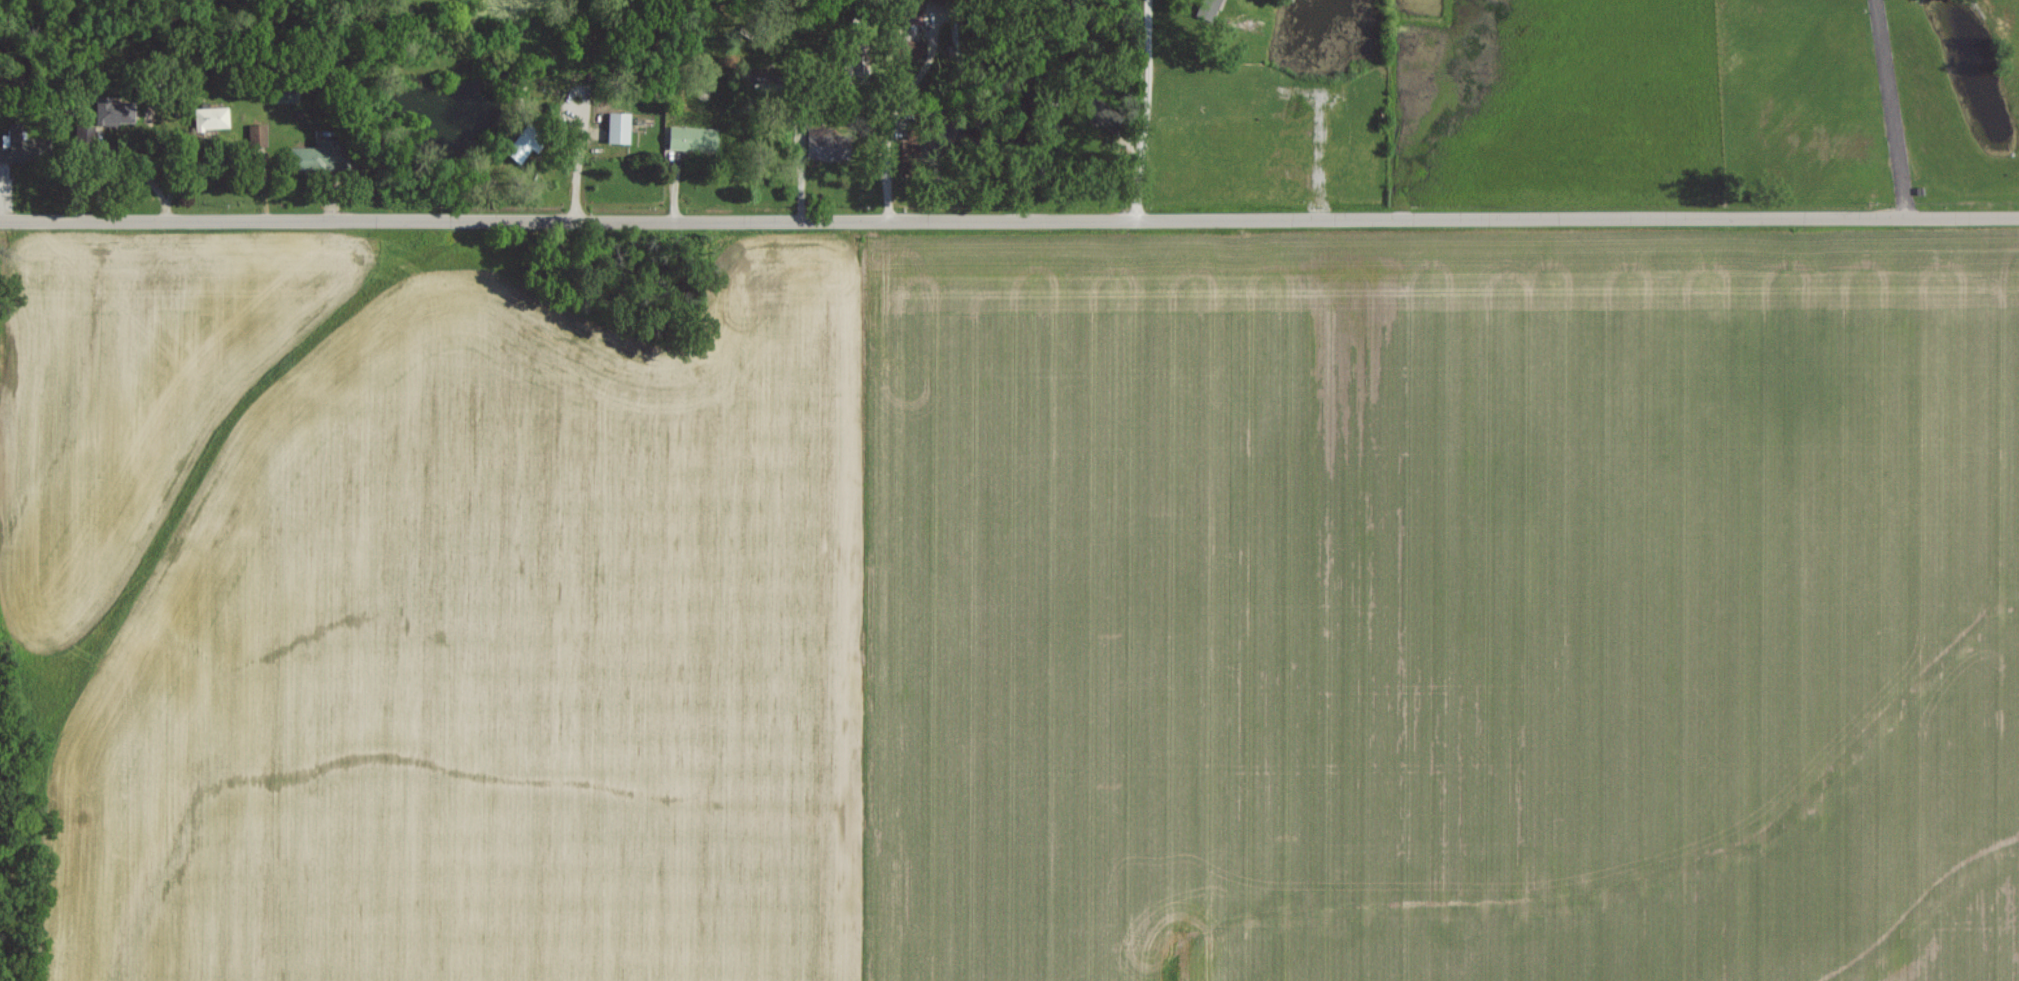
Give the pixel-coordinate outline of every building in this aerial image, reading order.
[(1198,14),(1212,20),(1218,8),(1203,2),(1198,14)] [(134,123),(134,99),(96,99),(96,123),(134,123)] [(231,128),(230,107),(196,108),(197,129),(231,128)] [(633,113),(610,113),(610,142),(632,143),(633,113)] [(24,160),(23,122),(9,122),(9,134),(2,134),(3,145),(0,145),(0,162),(24,160)] [(267,124),(249,125),(250,141),(267,141),(267,124)] [(721,128),(672,126),(670,149),(720,152),(721,128)] [(810,131),(809,158),(846,160),(847,142),(835,142),(836,133),(810,131)] [(317,147),(292,147),(292,168),(346,168),(346,138),(317,138),(317,147)]
